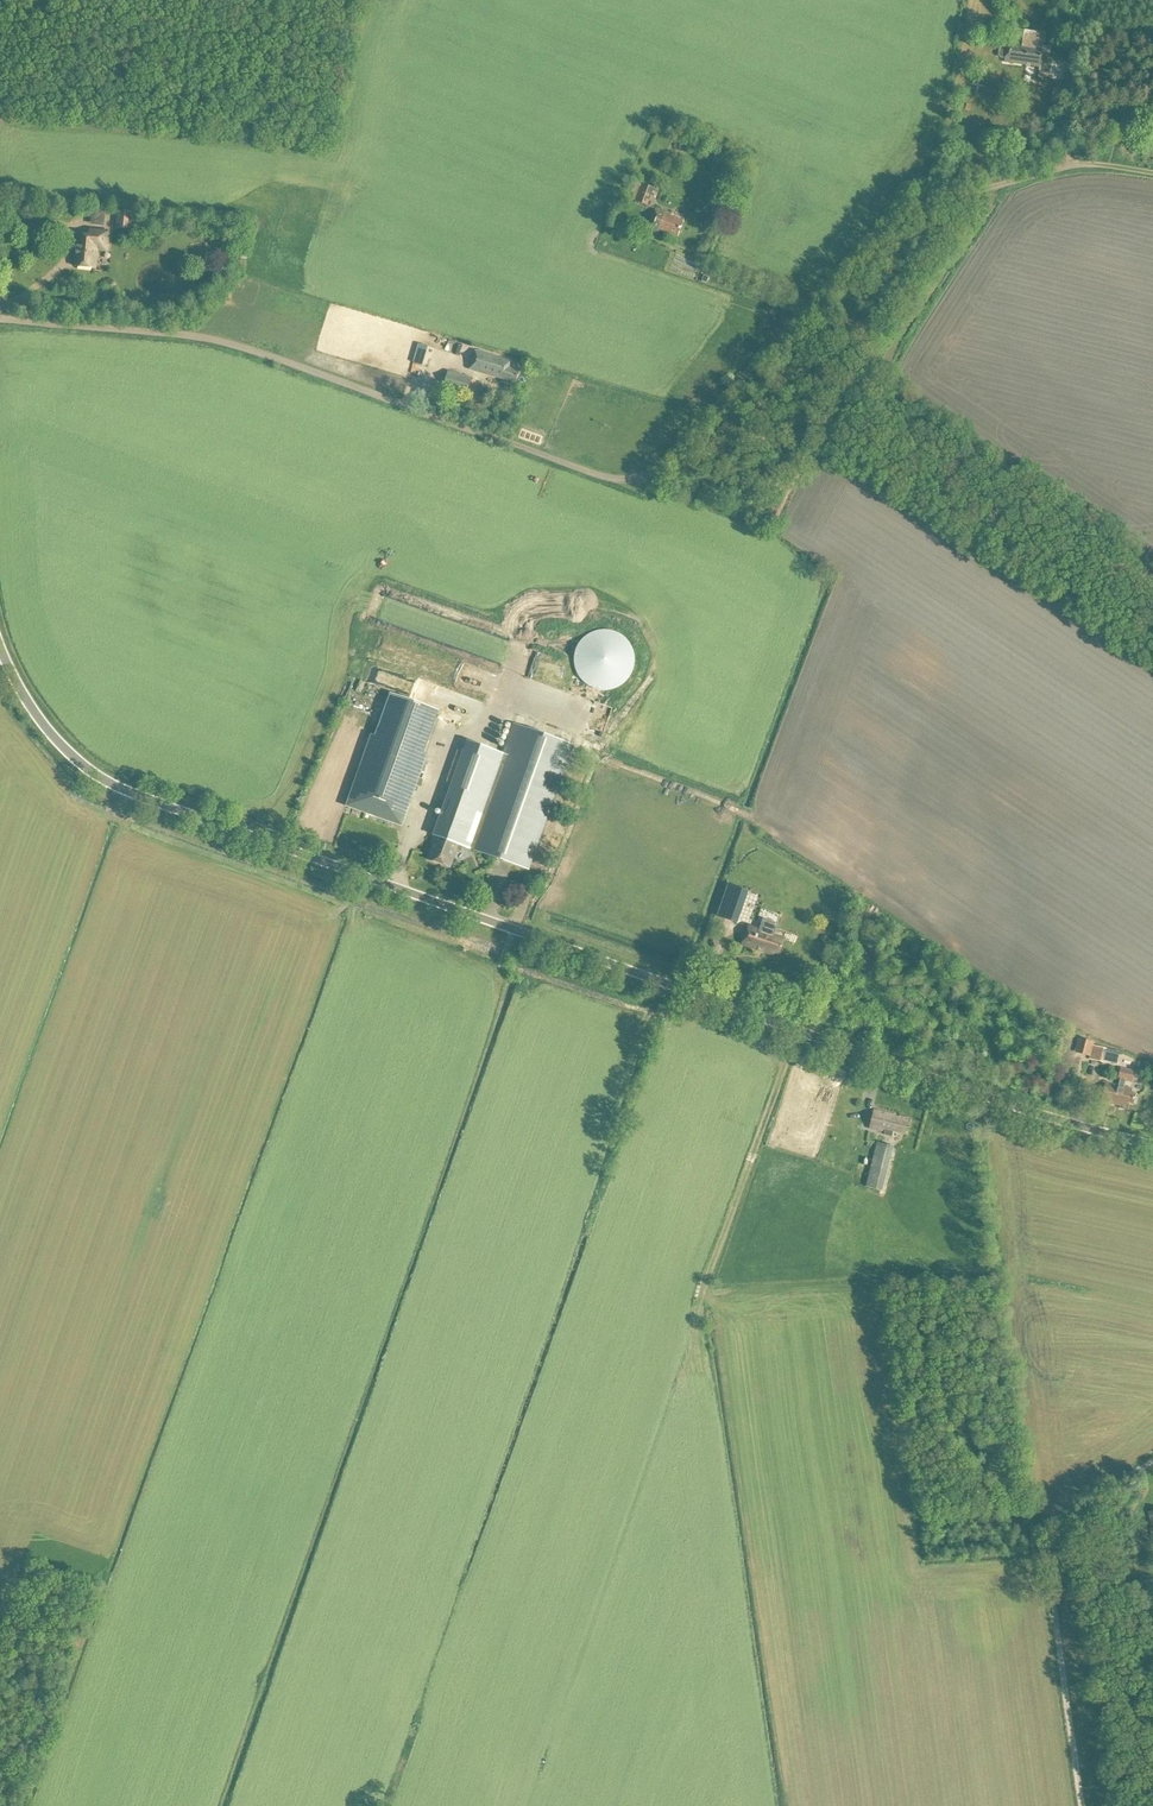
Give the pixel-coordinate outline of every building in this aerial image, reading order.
[(1039,67),(1041,53),(1042,46),(1044,36),(1044,35),(1024,32),(1022,46),(1007,44),(1006,48),(1001,47),(999,49),(997,57),(999,59),(1004,59),(1004,62),(1039,67)] [(635,202),(650,207),(656,190),(641,185),(635,202)] [(677,236),(684,219),(655,208),(647,228),(658,234),(660,230),(677,236)] [(109,212),(95,211),(94,224),(108,226),(109,212)] [(118,212),(117,229),(131,230),(132,213),(118,212)] [(106,251),(108,233),(90,231),(89,239),(77,238),(76,248),(76,249),(74,267),(95,269),(97,250),(106,251)] [(414,364),(423,367),(427,353),(418,351),(414,364)] [(511,362),(476,351),(470,370),(496,378),(495,382),(514,388),(519,372),(509,368),(511,362)] [(457,375),(448,372),(443,388),(466,395),(469,386),(471,379),(467,378),(466,377),(457,375)] [(634,663),(634,661),(634,658),(633,655),(633,653),(632,650),(631,648),(630,645),(628,643),(627,641),(625,639),(623,637),(621,636),(619,634),(616,633),(614,632),(611,631),(609,630),(606,630),(603,630),(601,630),(598,630),(595,631),(593,632),(590,633),(588,634),(586,635),(584,637),(582,639),(580,641),(578,643),(577,645),(575,648),(574,650),(574,653),(573,655),(573,658),(573,661),(573,663),(573,666),(574,668),(574,671),(575,673),(577,676),(578,678),(580,680),(582,682),(584,684),(586,686),(588,687),(590,688),(593,689),(595,690),(598,691),(601,691),(603,691),(606,691),(609,691),(611,690),(614,689),(616,688),(619,687),(621,686),(623,684),(625,682),(627,680),(628,678),(630,676),(631,673),(632,671),(633,668),(633,666),(634,663)] [(401,826),(425,758),(423,757),(439,713),(392,696),(376,741),(374,740),(350,807),(401,826)] [(462,847),(470,850),(530,871),(564,775),(574,746),(516,726),(506,755),(498,753),(495,762),(465,751),(449,792),(433,836),(435,837),(426,861),(450,869),(457,851),(461,852),(462,847)] [(733,896),(753,904),(759,890),(738,882),(733,896)] [(731,896),(723,919),(736,924),(744,901),(731,896)] [(779,955),(785,940),(749,927),(742,945),(774,956),(775,953),(779,955)] [(1104,1064),(1108,1050),(1092,1046),(1089,1060),(1104,1064)] [(1120,1079),(1119,1086),(1105,1083),(1101,1103),(1115,1106),(1116,1105),(1120,1106),(1119,1109),(1128,1111),(1129,1104),(1133,1105),(1136,1094),(1131,1093),(1132,1089),(1123,1087),(1125,1080),(1131,1082),(1134,1070),(1120,1067),(1118,1079),(1120,1079)] [(907,1136),(911,1120),(874,1111),(869,1130),(887,1134),(888,1131),(907,1136)] [(883,1191),(894,1147),(877,1143),(866,1187),(883,1191)]
